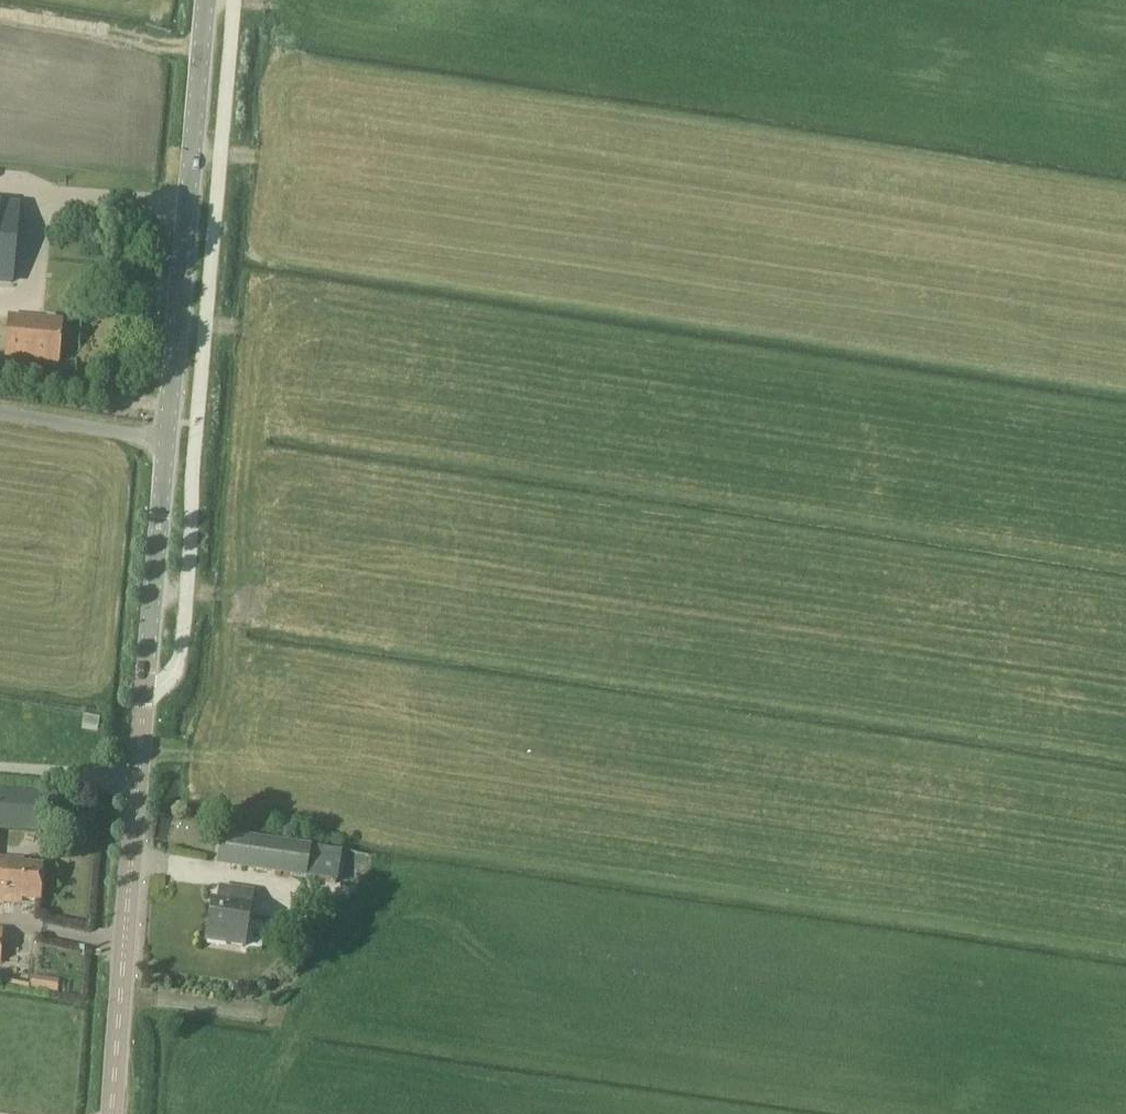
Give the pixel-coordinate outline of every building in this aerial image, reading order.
[(13,283),(19,208),(0,206),(0,282),(13,283)] [(5,362),(58,367),(62,323),(8,318),(5,362)] [(39,832),(42,792),(0,790),(0,829),(39,832)] [(224,836),(220,867),(338,884),(342,853),(224,836)] [(6,904),(6,900),(41,902),(43,867),(8,865),(9,860),(0,860),(0,904),(6,904)] [(214,903),(208,942),(245,948),(254,893),(222,889),(220,903),(214,903)] [(58,981),(32,977),(30,988),(57,992),(58,981)]
